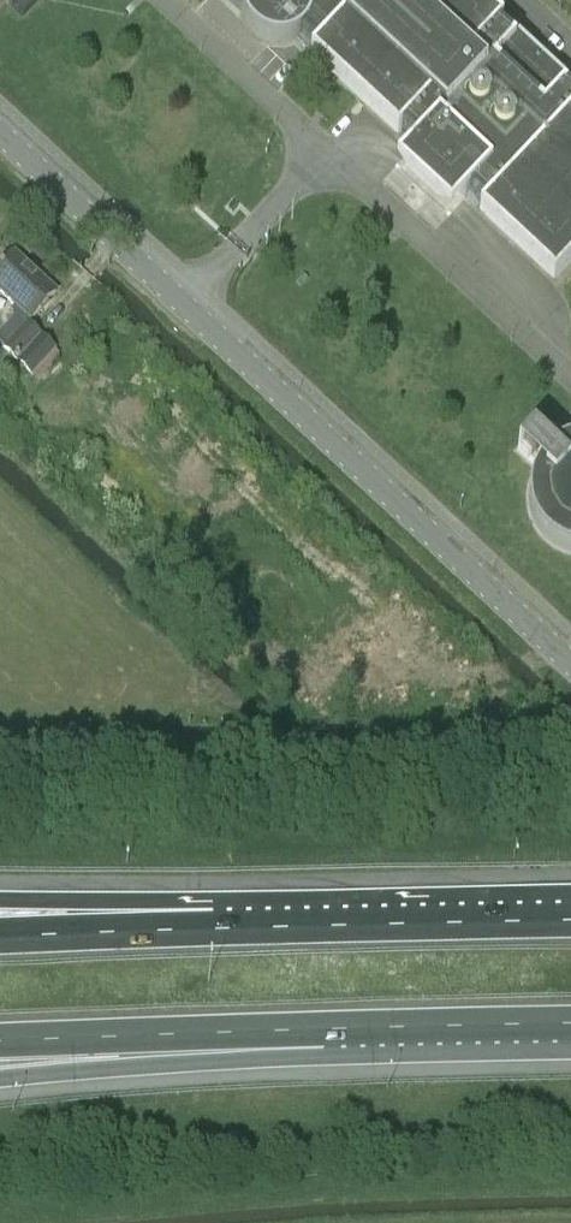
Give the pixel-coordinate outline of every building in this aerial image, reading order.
[(38,1),(37,0),(14,0),(9,5),(23,18),(38,1)] [(246,24),(277,44),(300,37),(314,50),(310,55),(398,136),(401,132),(416,145),(392,170),(446,220),(469,194),(554,273),(570,254),(570,95),(566,90),(570,86),(516,36),(512,41),(498,28),(502,23),(477,0),(247,0),(246,24)] [(0,269),(0,292),(15,307),(11,311),(14,314),(14,319),(0,334),(0,345),(3,348),(26,323),(27,324),(30,321),(56,293),(29,268),(14,254),(1,268),(0,269)] [(26,323),(3,348),(17,361),(32,374),(54,350),(40,336),(27,324),(26,323)] [(522,458),(522,545),(570,545),(570,441),(510,441),(510,458),(522,458)]
